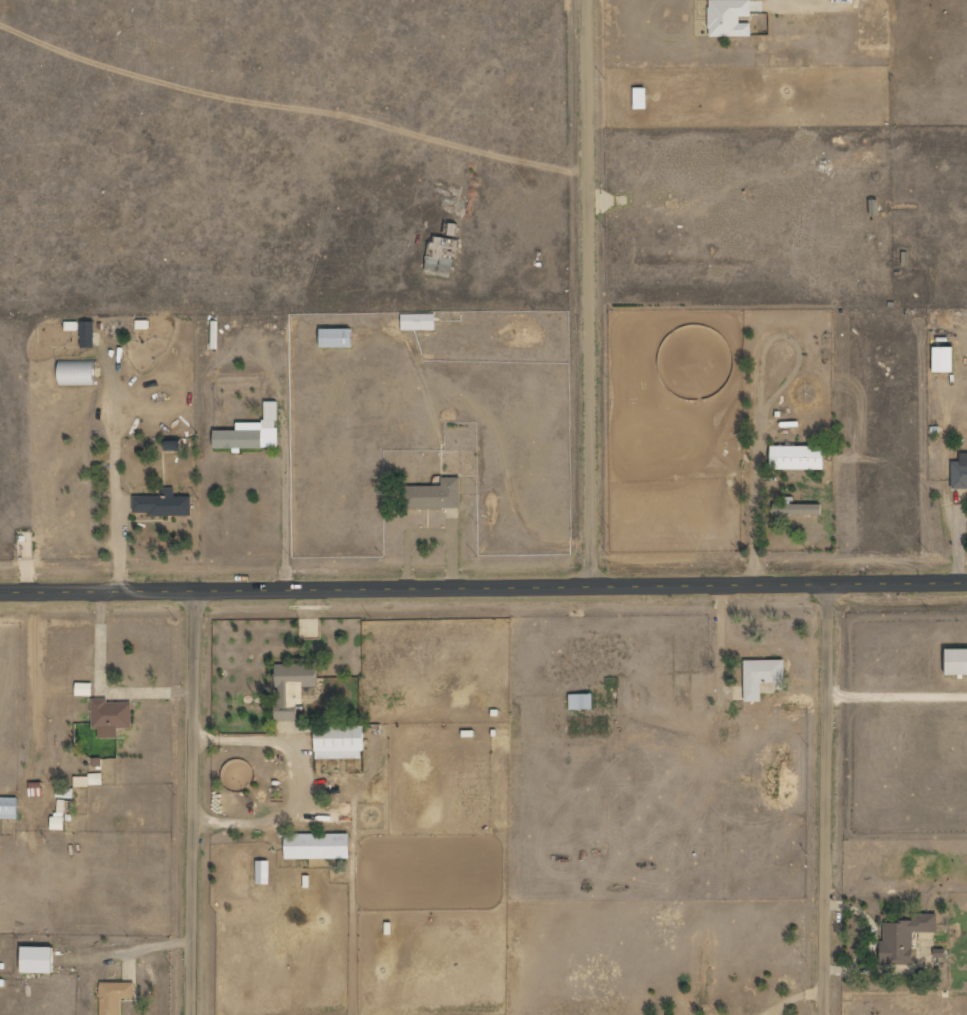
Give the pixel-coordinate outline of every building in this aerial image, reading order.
[(752,23),(741,23),(741,17),(751,16),(751,0),(709,0),(709,37),(752,37),(752,23)] [(634,88),(635,109),(648,109),(647,87),(634,88)] [(871,216),(879,216),(879,200),(871,200),(871,216)] [(458,257),(459,239),(433,238),(432,254),(427,253),(426,273),(452,274),(453,257),(458,257)] [(435,314),(402,315),(402,331),(435,330),(435,314)] [(96,322),(82,321),(81,348),(95,348),(96,322)] [(353,329),(321,329),(321,348),(353,348),(353,329)] [(954,348),(934,347),(934,372),(954,373),(954,348)] [(61,385),(96,386),(96,363),(61,363),(61,385)] [(215,431),(215,449),(279,448),(278,402),(265,402),(265,423),(238,423),(238,430),(215,431)] [(167,451),(182,451),(183,442),(167,441),(167,451)] [(772,470),(826,469),(825,446),(772,447),(772,470)] [(966,488),(966,454),(959,454),(959,462),(952,462),(952,489),(966,488)] [(461,508),(461,477),(442,478),(443,486),(403,486),(403,509),(461,508)] [(134,497),(135,513),(150,513),(150,517),(193,516),(193,496),(175,497),(175,489),(163,489),(163,496),(134,497)] [(822,516),(823,505),(792,504),(793,497),(782,497),(781,504),(773,504),(773,514),(822,516)] [(948,649),(948,676),(966,675),(966,649),(948,649)] [(785,682),(785,660),(745,661),(746,702),(762,702),(762,683),(785,682)] [(319,664),(276,665),(278,721),(299,720),(298,705),(305,704),(305,687),(320,687),(319,664)] [(77,696),(93,697),(93,684),(77,683),(77,696)] [(570,710),(595,709),(594,694),(569,694),(570,710)] [(133,728),(133,702),(110,703),(109,699),(93,699),(93,729),(99,729),(100,738),(119,738),(119,729),(133,728)] [(364,726),(316,727),(317,759),(365,759),(364,726)] [(103,776),(75,776),(75,787),(103,786),(103,776)] [(74,798),(74,789),(59,789),(58,798),(74,798)] [(19,798),(0,798),(0,819),(19,820),(19,798)] [(58,816),(70,817),(70,800),(58,800),(58,816)] [(66,818),(52,817),(52,830),(66,831),(66,818)] [(286,859),(351,859),(351,834),(286,834),(286,859)] [(270,861),(257,861),(257,885),(270,885),(270,861)] [(938,914),(912,914),(912,922),(883,922),(882,964),(914,965),(914,933),(938,933),(938,914)] [(24,974),(55,974),(55,948),(24,948),(24,974)] [(101,983),(102,1014),(123,1014),(123,999),(136,999),(136,983),(101,983)]
